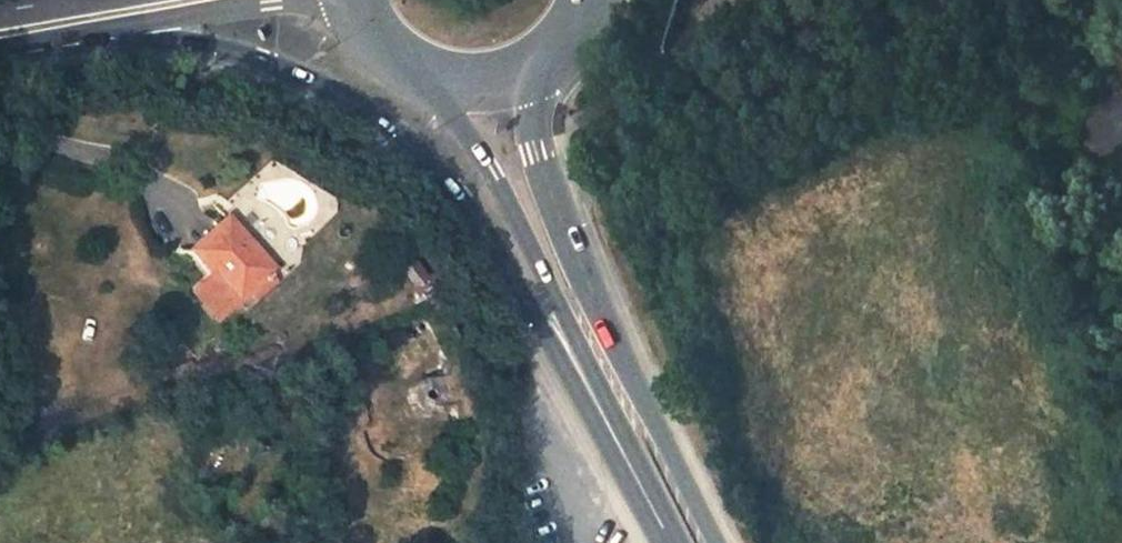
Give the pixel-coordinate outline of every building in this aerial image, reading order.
[(274,271),(226,219),(192,250),(214,275),(195,291),(220,319),(249,293),(270,275),(274,271)] [(424,278),(414,264),(402,273),(412,287),(424,278)] [(276,283),(270,275),(249,293),(256,300),(276,283)]
